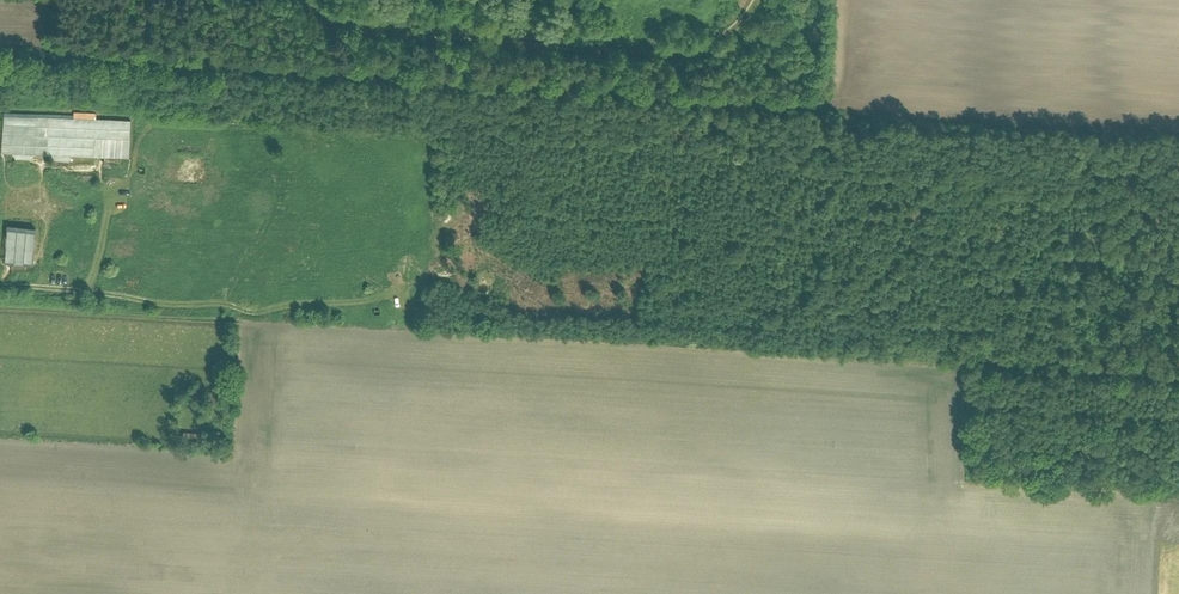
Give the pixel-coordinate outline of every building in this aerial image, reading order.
[(7,152),(135,155),(136,118),(100,118),(100,111),(78,111),(78,117),(16,115),(16,132),(16,141),(17,141),(17,145),(8,145),(7,152)] [(9,262),(38,264),(41,227),(11,225),(9,262)]
